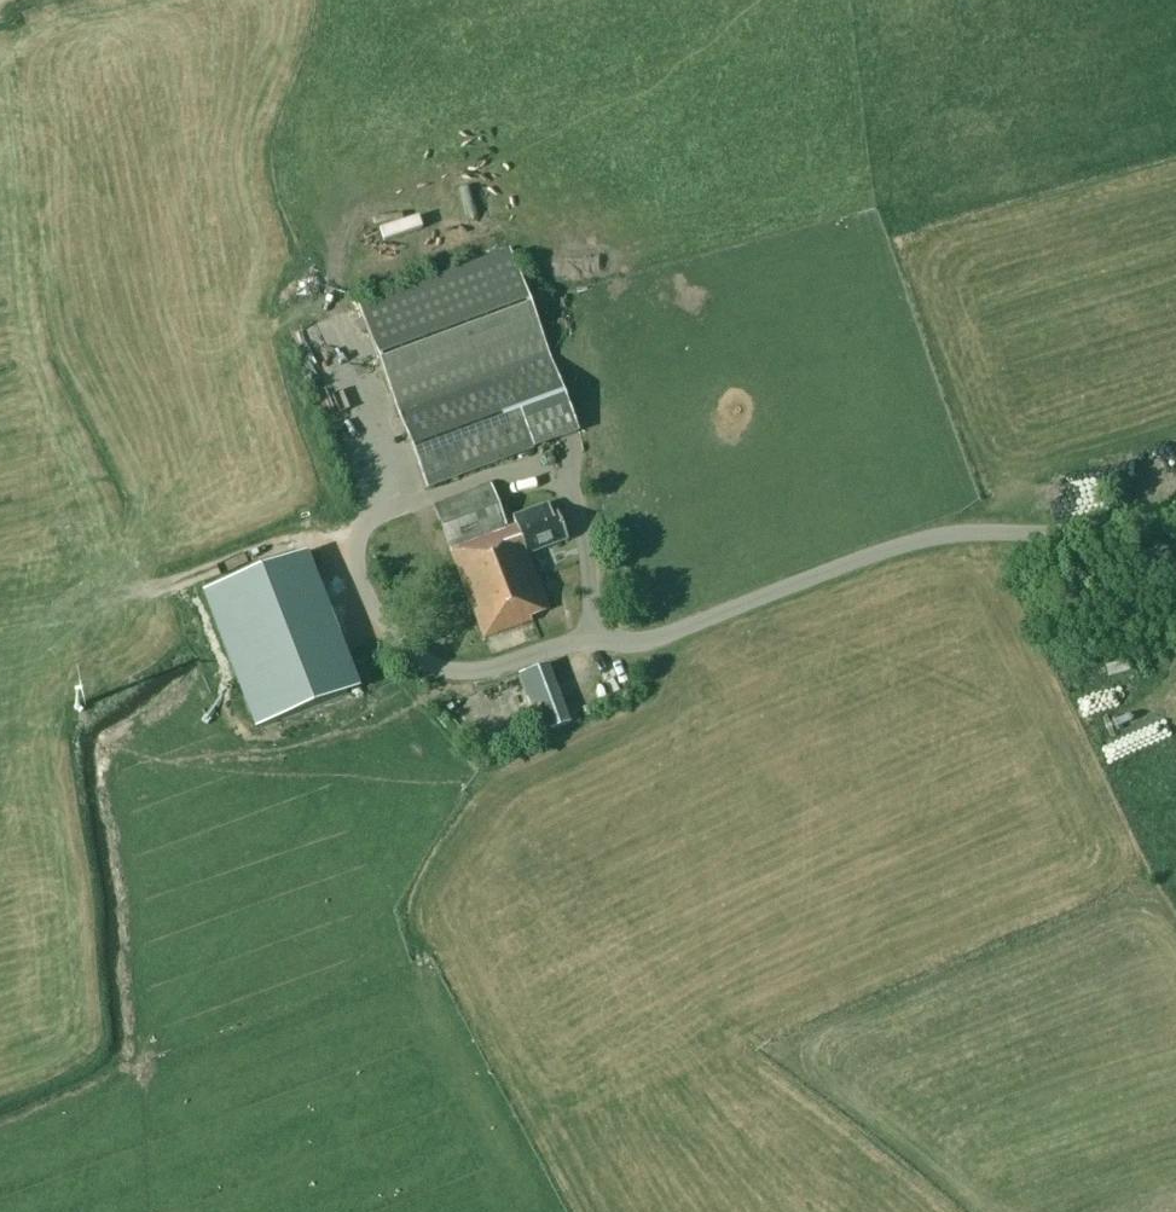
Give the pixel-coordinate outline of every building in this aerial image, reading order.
[(579,432),(551,358),(510,248),(359,304),(399,415),(427,489),(579,432)] [(528,554),(568,539),(558,512),(552,514),(549,504),(513,518),(516,526),(505,530),(505,527),(507,526),(491,485),(434,507),(484,640),(532,621),(530,617),(549,610),(528,554)] [(978,509),(990,508),(989,485),(976,486),(978,509)] [(519,675),(542,735),(570,724),(547,664),(519,675)]
